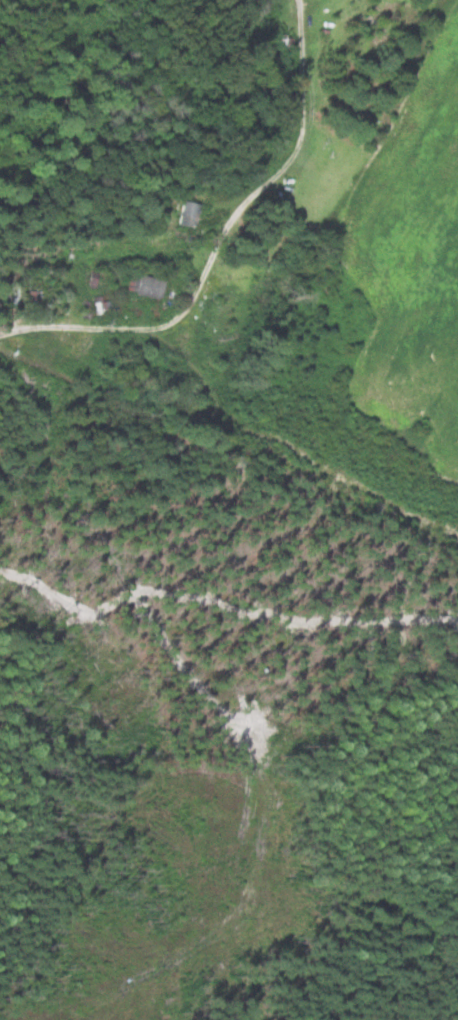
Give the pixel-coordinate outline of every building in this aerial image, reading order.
[(194,227),(196,205),(179,203),(178,226),(194,227)] [(130,295),(160,298),(162,279),(132,275),(130,295)]
